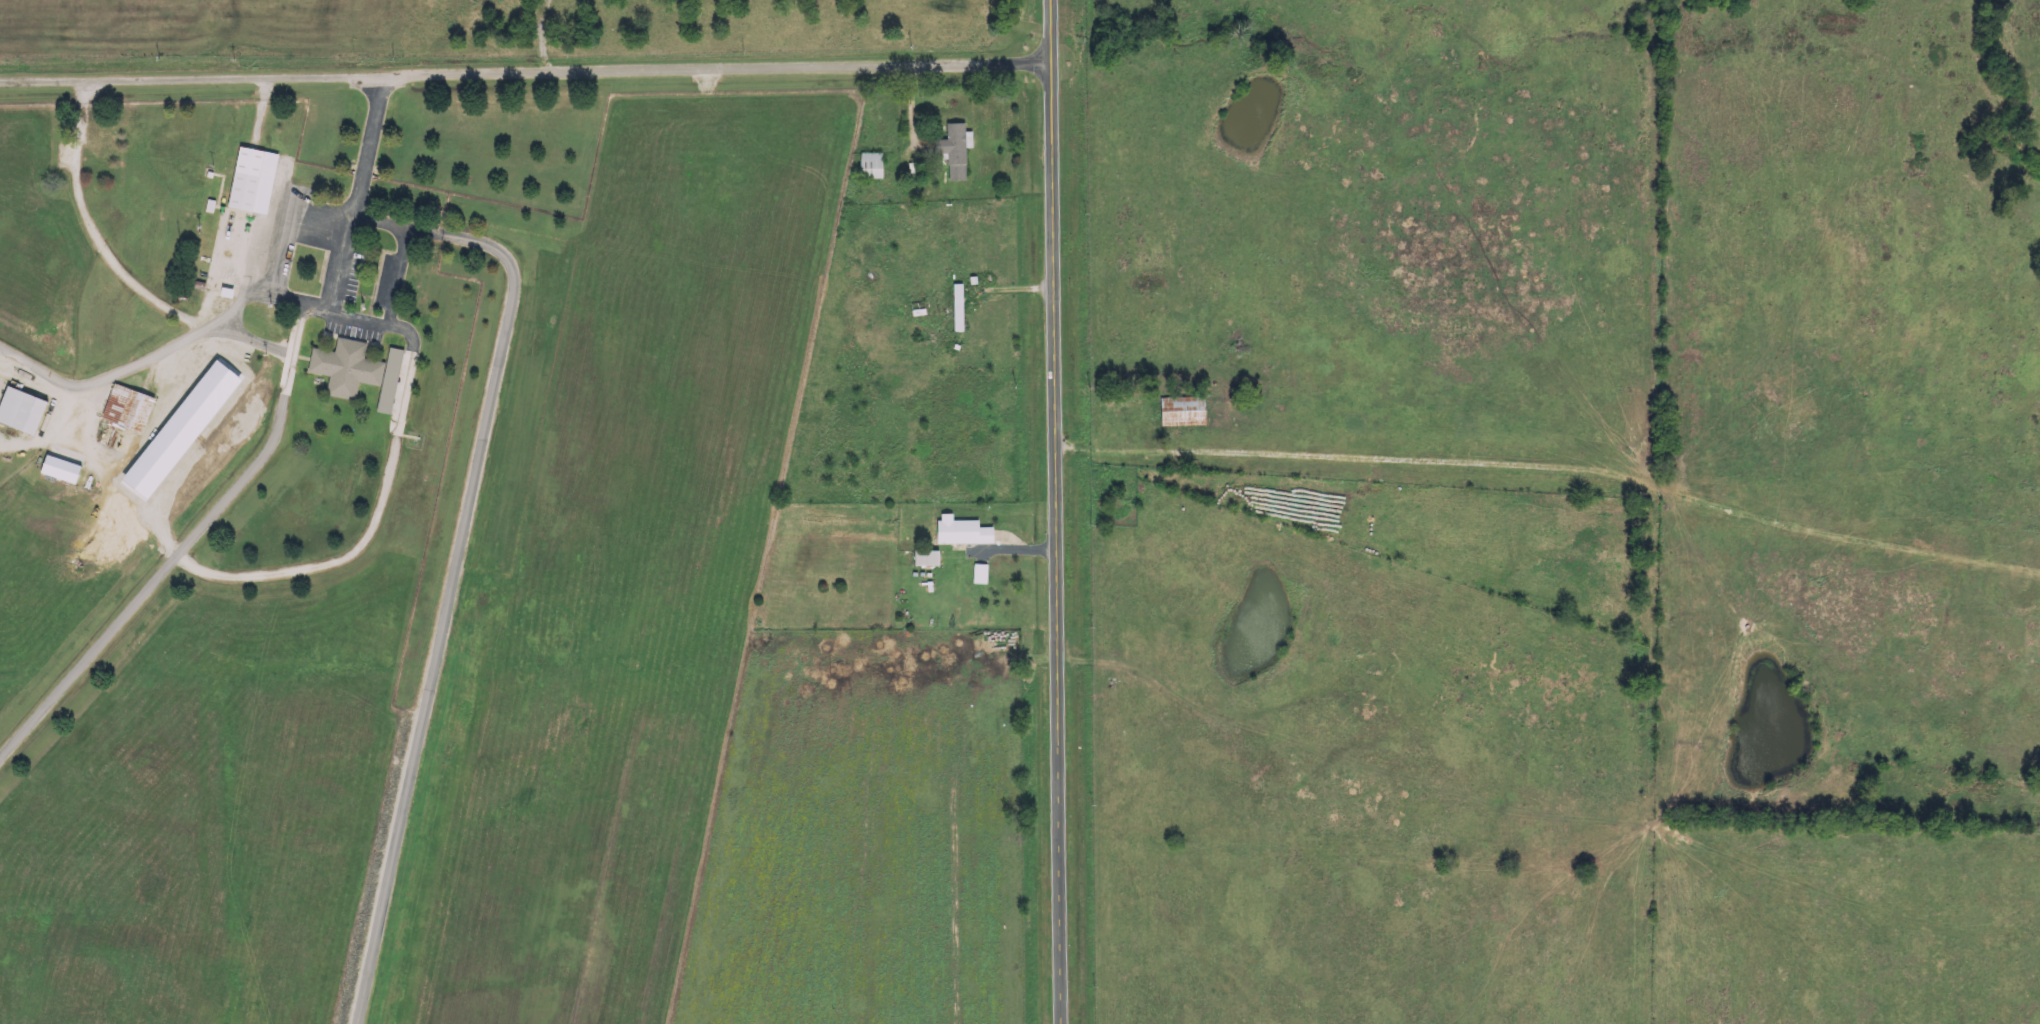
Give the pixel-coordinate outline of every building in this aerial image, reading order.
[(949,124),(949,141),(937,141),(938,155),(950,154),(950,181),(968,181),(968,149),(975,149),(975,132),(967,132),(967,124),(949,124)] [(231,209),(270,215),(280,155),(242,148),(231,209)] [(885,179),(885,154),(863,154),(863,180),(885,179)] [(965,285),(955,285),(956,333),(966,332),(965,285)] [(405,351),(391,348),(388,364),(366,360),(369,344),(339,339),(337,353),(314,348),(310,373),(332,377),(329,396),(356,401),(360,383),(383,388),(378,412),(393,415),(405,351)] [(393,419),(405,422),(419,354),(406,352),(393,419)] [(166,440),(177,404),(115,385),(104,422),(166,440)] [(52,402),(11,386),(0,414),(0,422),(38,437),(52,402)] [(1209,426),(1208,397),(1164,398),(1164,427),(1209,426)] [(84,467),(49,455),(43,474),(78,485),(84,467)] [(997,544),(997,528),(982,528),(982,521),(955,521),(955,515),(941,515),(941,544),(997,544)] [(918,567),(942,567),(943,552),(918,551),(918,567)] [(990,565),(976,564),(975,584),(989,584),(990,565)]
